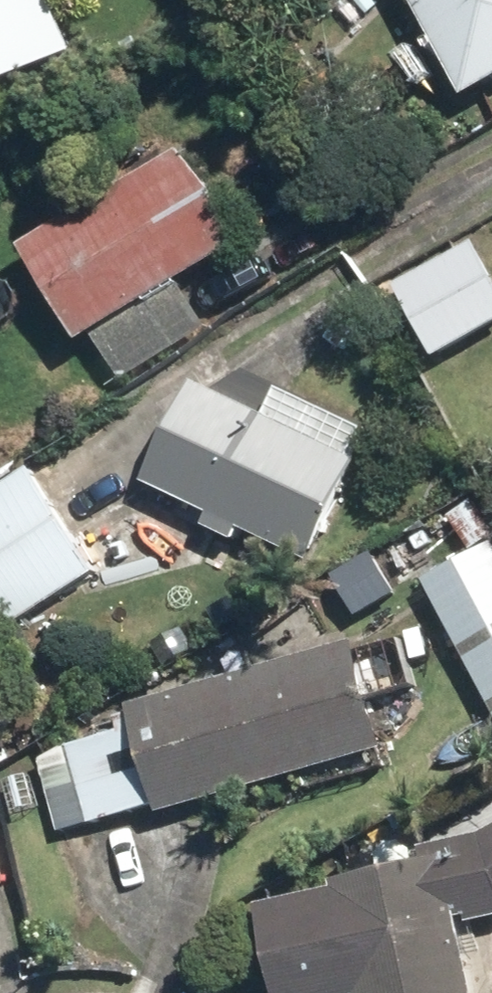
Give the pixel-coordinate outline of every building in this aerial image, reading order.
[(43,0),(0,0),(0,90),(70,58),(43,0)] [(425,31),(404,43),(423,77),(444,66),(467,108),(491,94),(491,0),(408,0),(425,31)] [(237,248),(181,158),(20,258),(78,350),(93,341),(118,380),(209,324),(183,281),(237,248)] [(428,365),(491,332),(491,272),(477,243),(389,288),(428,365)] [(327,413),(216,356),(146,493),(308,576),(363,468),(312,442),(327,413)] [(0,487),(0,604),(20,630),(94,574),(17,473),(0,487)] [(420,580),(491,713),(491,541),(420,580)] [(385,758),(355,649),(128,712),(158,821),(385,758)] [(254,913),(272,992),(473,992),(460,929),(491,922),(491,834),(480,840),(421,852),(424,870),(335,887),(337,897),(254,913)]
